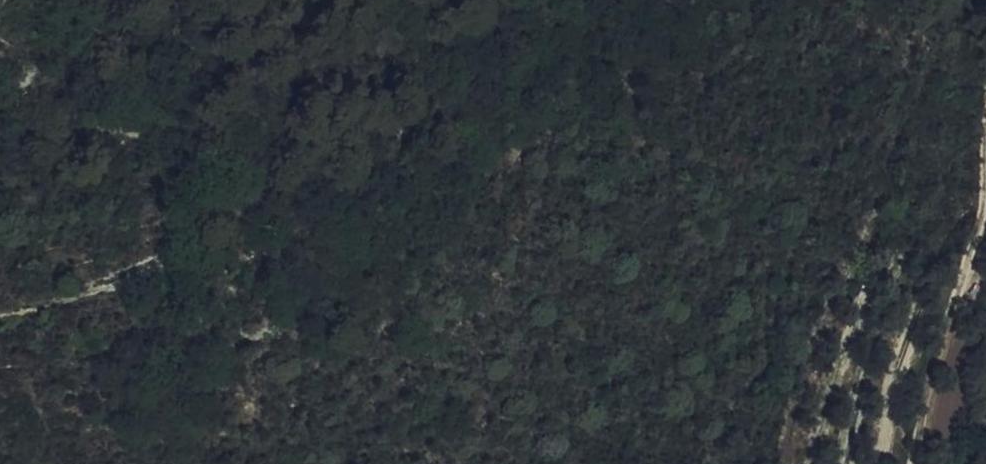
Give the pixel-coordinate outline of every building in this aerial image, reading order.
[(985,448),(985,441),(967,439),(966,450),(985,452),(985,448)]
